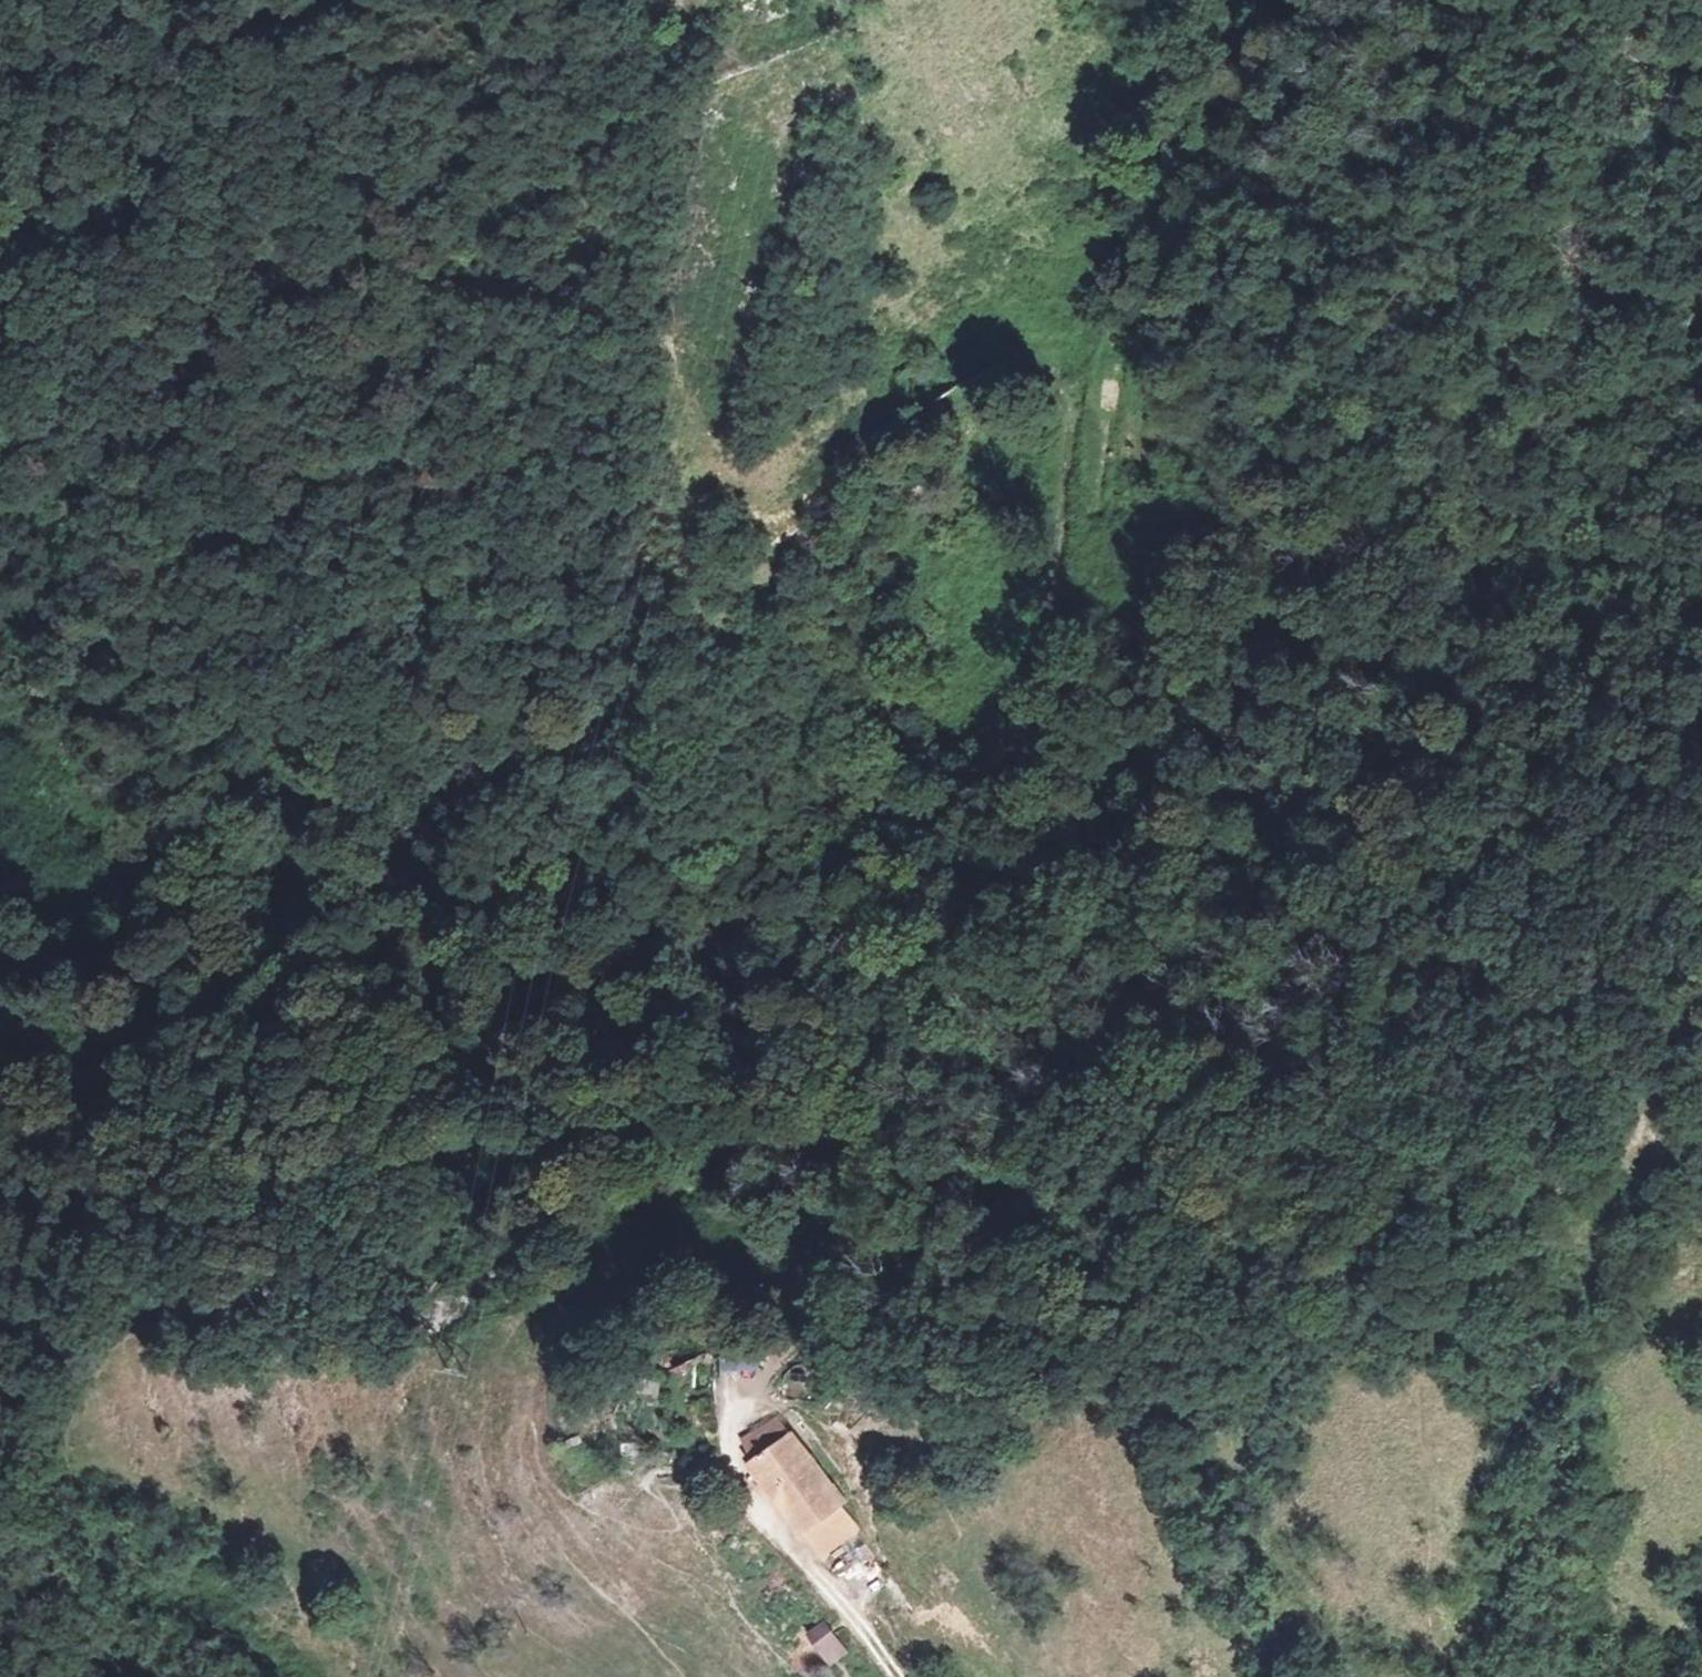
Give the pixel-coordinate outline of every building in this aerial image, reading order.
[(920,1528),(832,1437),(797,1473),(886,1562),(920,1528)] [(825,1619),(806,1635),(833,1667),(852,1651),(825,1619)]
